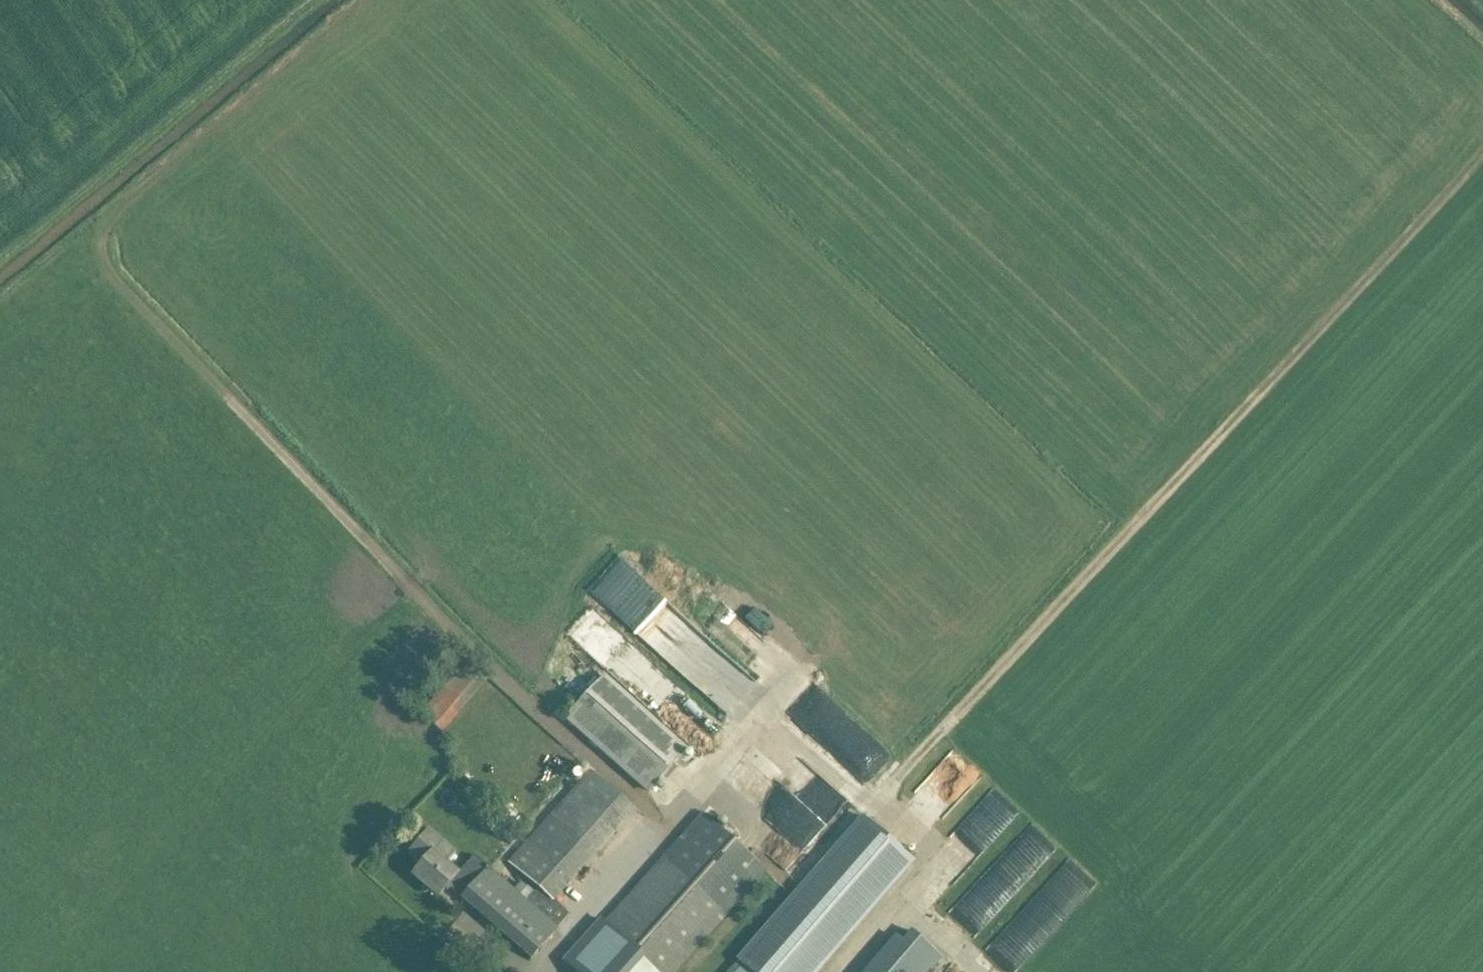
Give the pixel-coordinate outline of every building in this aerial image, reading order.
[(673,624),(684,612),(622,558),(593,591),(642,634),(660,613),(673,624)] [(443,734),(490,679),(466,659),(419,714),(443,734)] [(648,795),(689,749),(606,675),(565,721),(648,795)] [(766,872),(770,875),(864,771),(794,708),(700,812),(704,815),(607,922),(606,921),(568,962),(579,971),(675,971),(766,872)] [(510,860),(556,901),(640,810),(595,768),(510,860)] [(915,861),(865,817),(730,971),(818,971),(915,861)] [(569,915),(539,887),(526,902),(473,856),(457,874),(446,864),(456,853),(430,829),(408,854),(422,866),(414,875),(439,896),(450,884),(465,896),(463,899),(532,959),(556,931),(555,929),(566,917),(567,918),(569,915)] [(1010,924),(985,951),(1007,971),(1016,971),(1037,949),(1010,924)]
